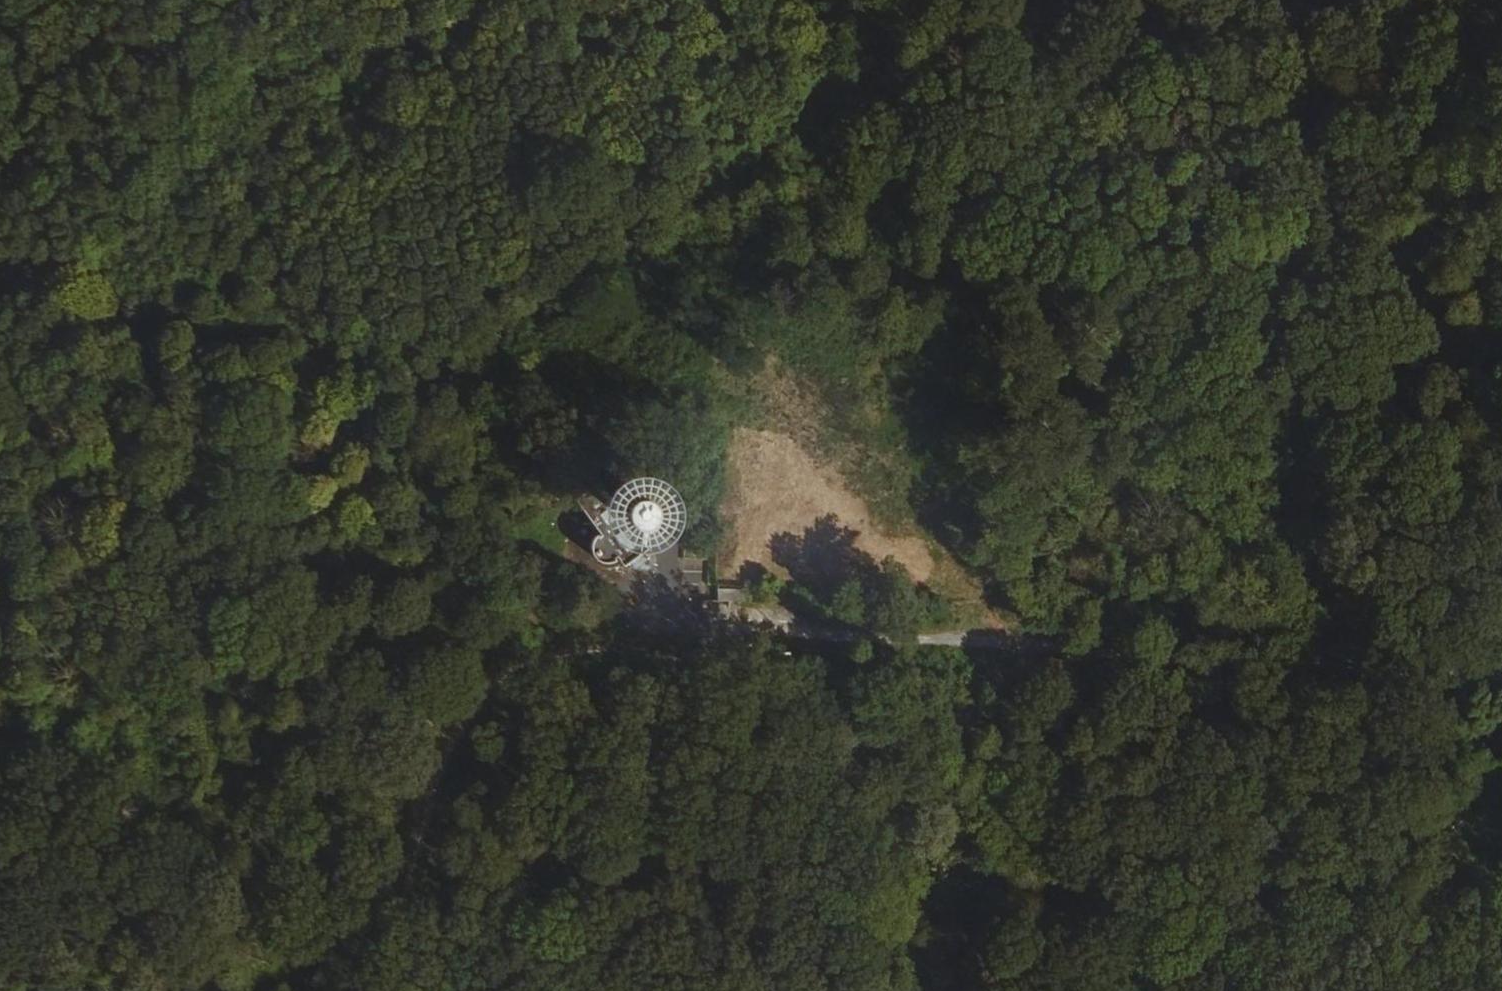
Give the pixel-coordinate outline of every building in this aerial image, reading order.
[(646,506),(612,516),(603,487),(579,495),(586,517),(597,513),(613,562),(659,548),(646,506)]
